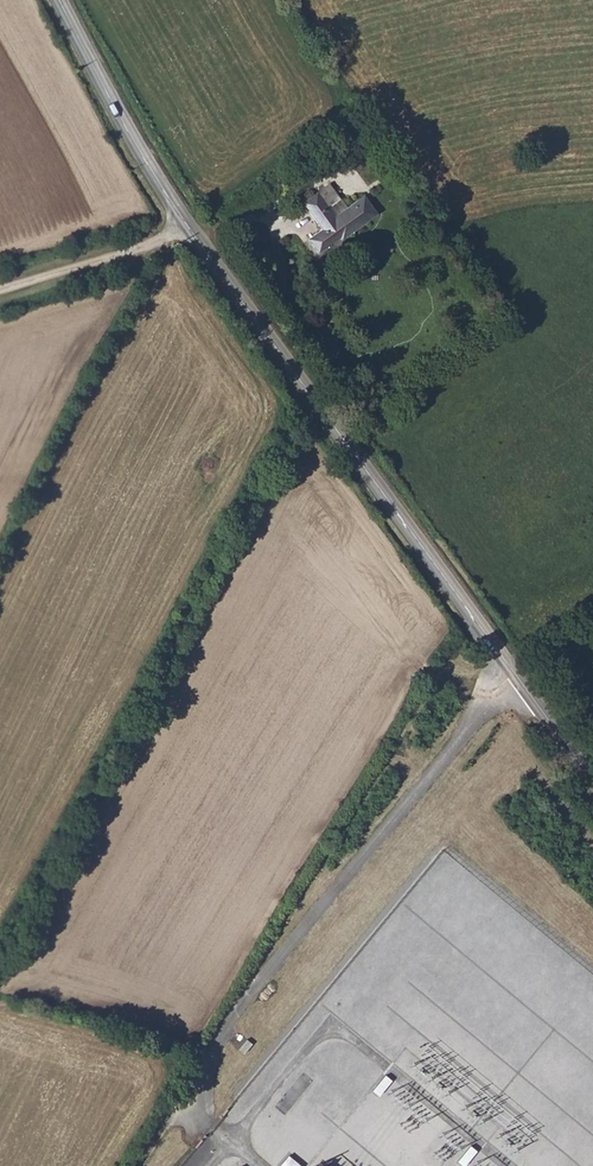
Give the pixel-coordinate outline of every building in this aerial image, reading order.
[(340,196),(329,180),(305,198),(324,226),(310,237),(318,250),(339,235),(341,238),(360,224),(347,206),(334,215),(327,205),(340,196)] [(389,1080),(382,1075),(371,1090),(377,1095),(389,1080)] [(468,1145),(454,1162),(459,1165),(463,1165),(475,1151),(468,1145)] [(288,1156),(280,1165),(281,1165),(300,1165),(288,1156)]
